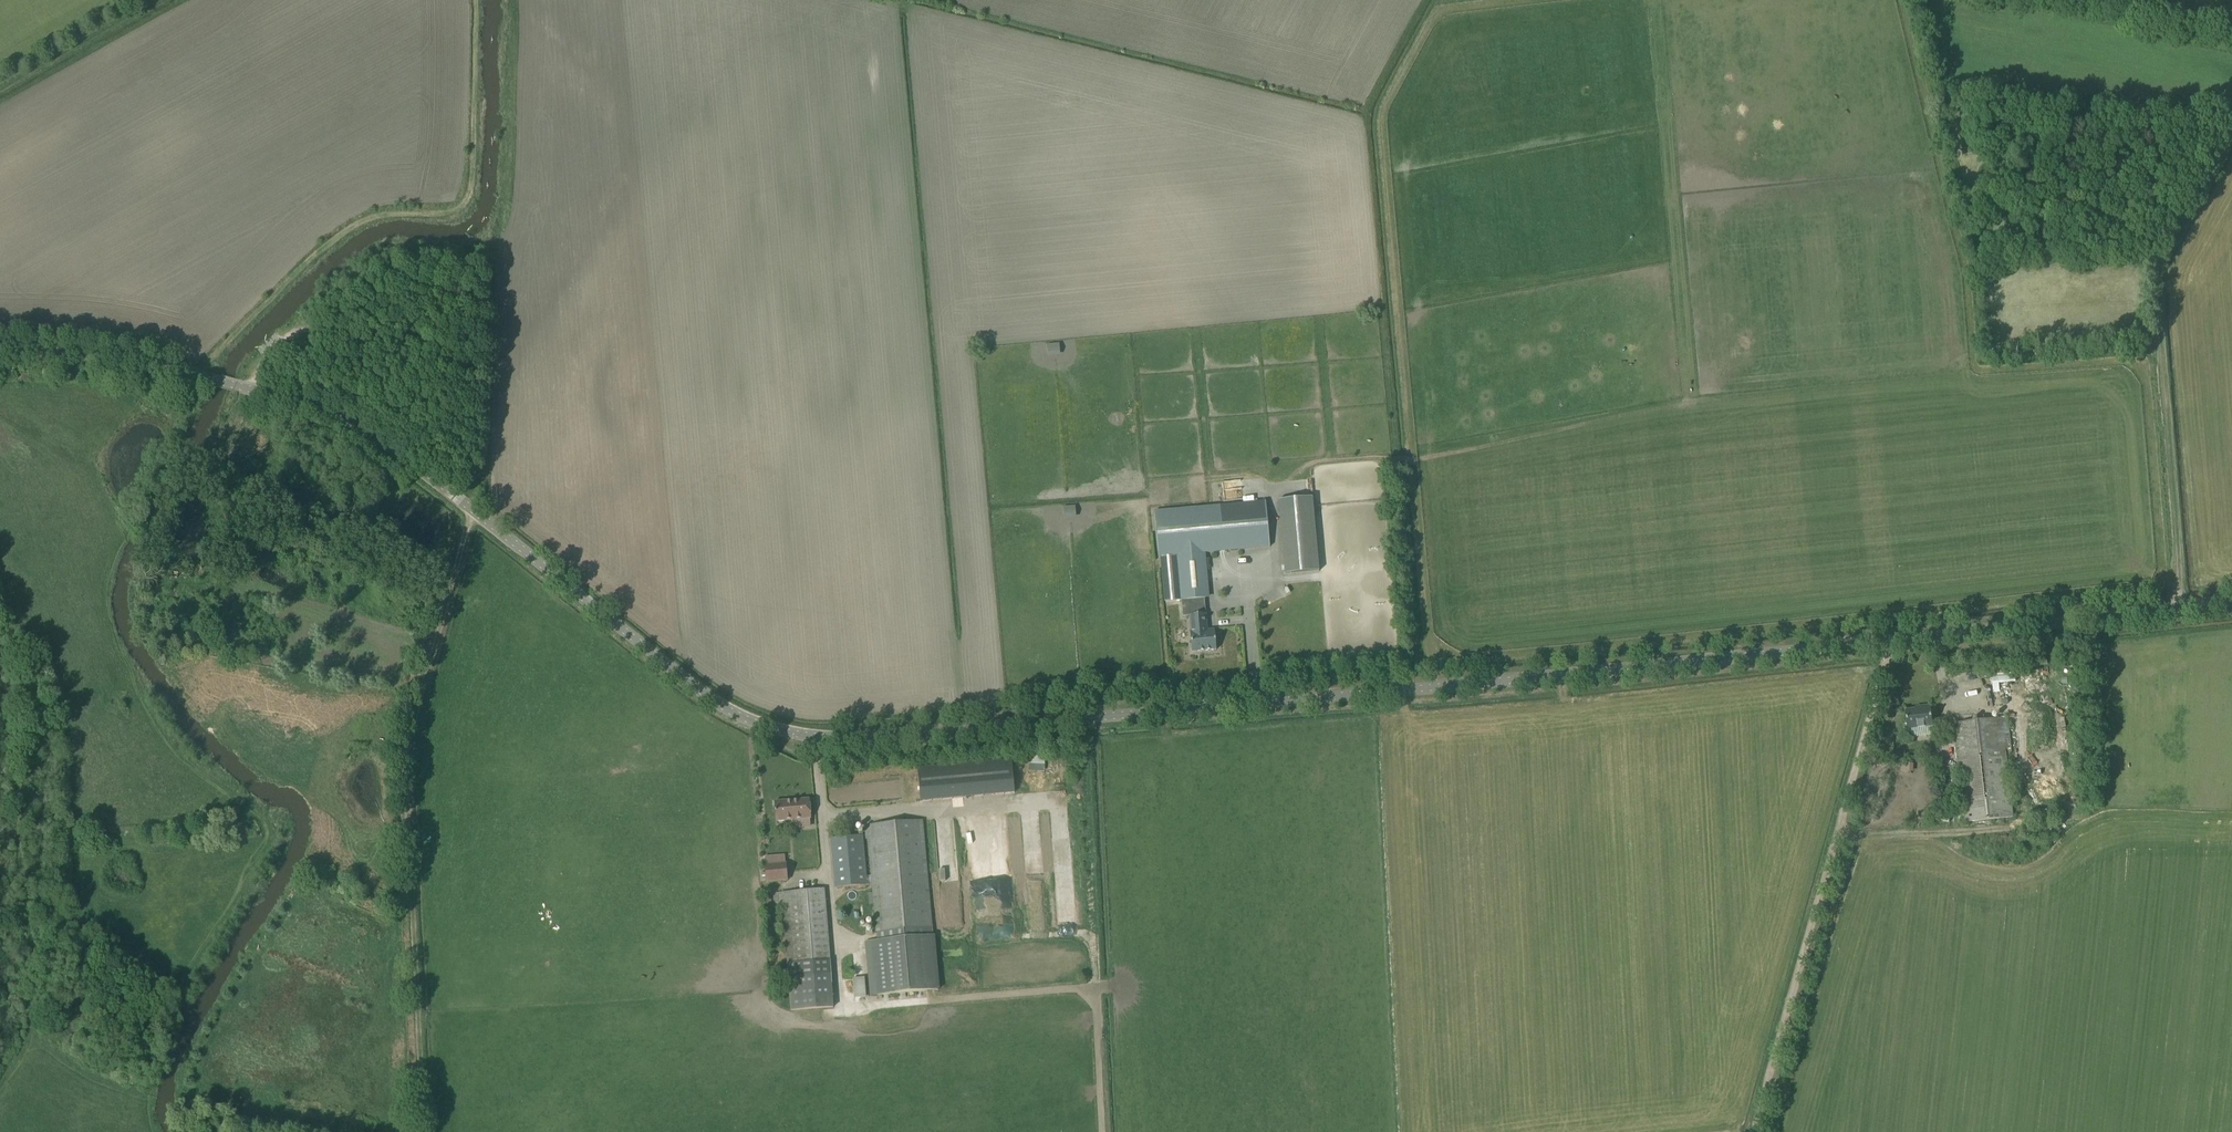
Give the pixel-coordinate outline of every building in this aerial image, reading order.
[(1058,352),(1058,344),(1045,343),(1045,351),(1058,352)] [(1312,497),(1278,500),(1279,514),(1302,512),(1303,525),(1315,524),(1312,497)] [(1266,502),(1154,512),(1158,548),(1158,557),(1162,557),(1166,602),(1181,601),(1204,599),(1205,598),(1201,553),(1205,553),(1270,547),(1266,502)] [(1074,517),(1073,506),(1061,507),(1061,517),(1074,517)] [(1208,634),(1206,614),(1204,599),(1181,601),(1182,616),(1189,615),(1190,633),(1192,652),(1216,650),(1215,633),(1208,634)] [(1934,726),(1932,716),(1931,705),(1920,707),(1920,709),(1906,711),(1908,729),(1919,728),(1934,726)] [(2013,817),(2003,730),(2002,719),(1953,724),(1955,735),(1964,822),(2013,817)] [(1044,770),(1044,755),(1028,755),(1028,771),(1044,770)] [(776,821),(792,820),(811,818),(809,799),(774,802),(776,821)] [(937,990),(923,831),(922,820),(867,825),(872,876),(866,876),(863,835),(831,838),(832,849),(835,887),(873,884),(878,939),(871,939),(876,996),(937,990)] [(764,856),(764,864),(785,863),(784,855),(764,856)] [(786,864),(764,866),(766,882),(788,880),(786,864)] [(827,934),(824,889),(782,893),(785,937),(827,934)] [(830,963),(788,967),(789,978),(831,974),(830,963)] [(864,977),(851,978),(853,998),(866,997),(864,977)]
